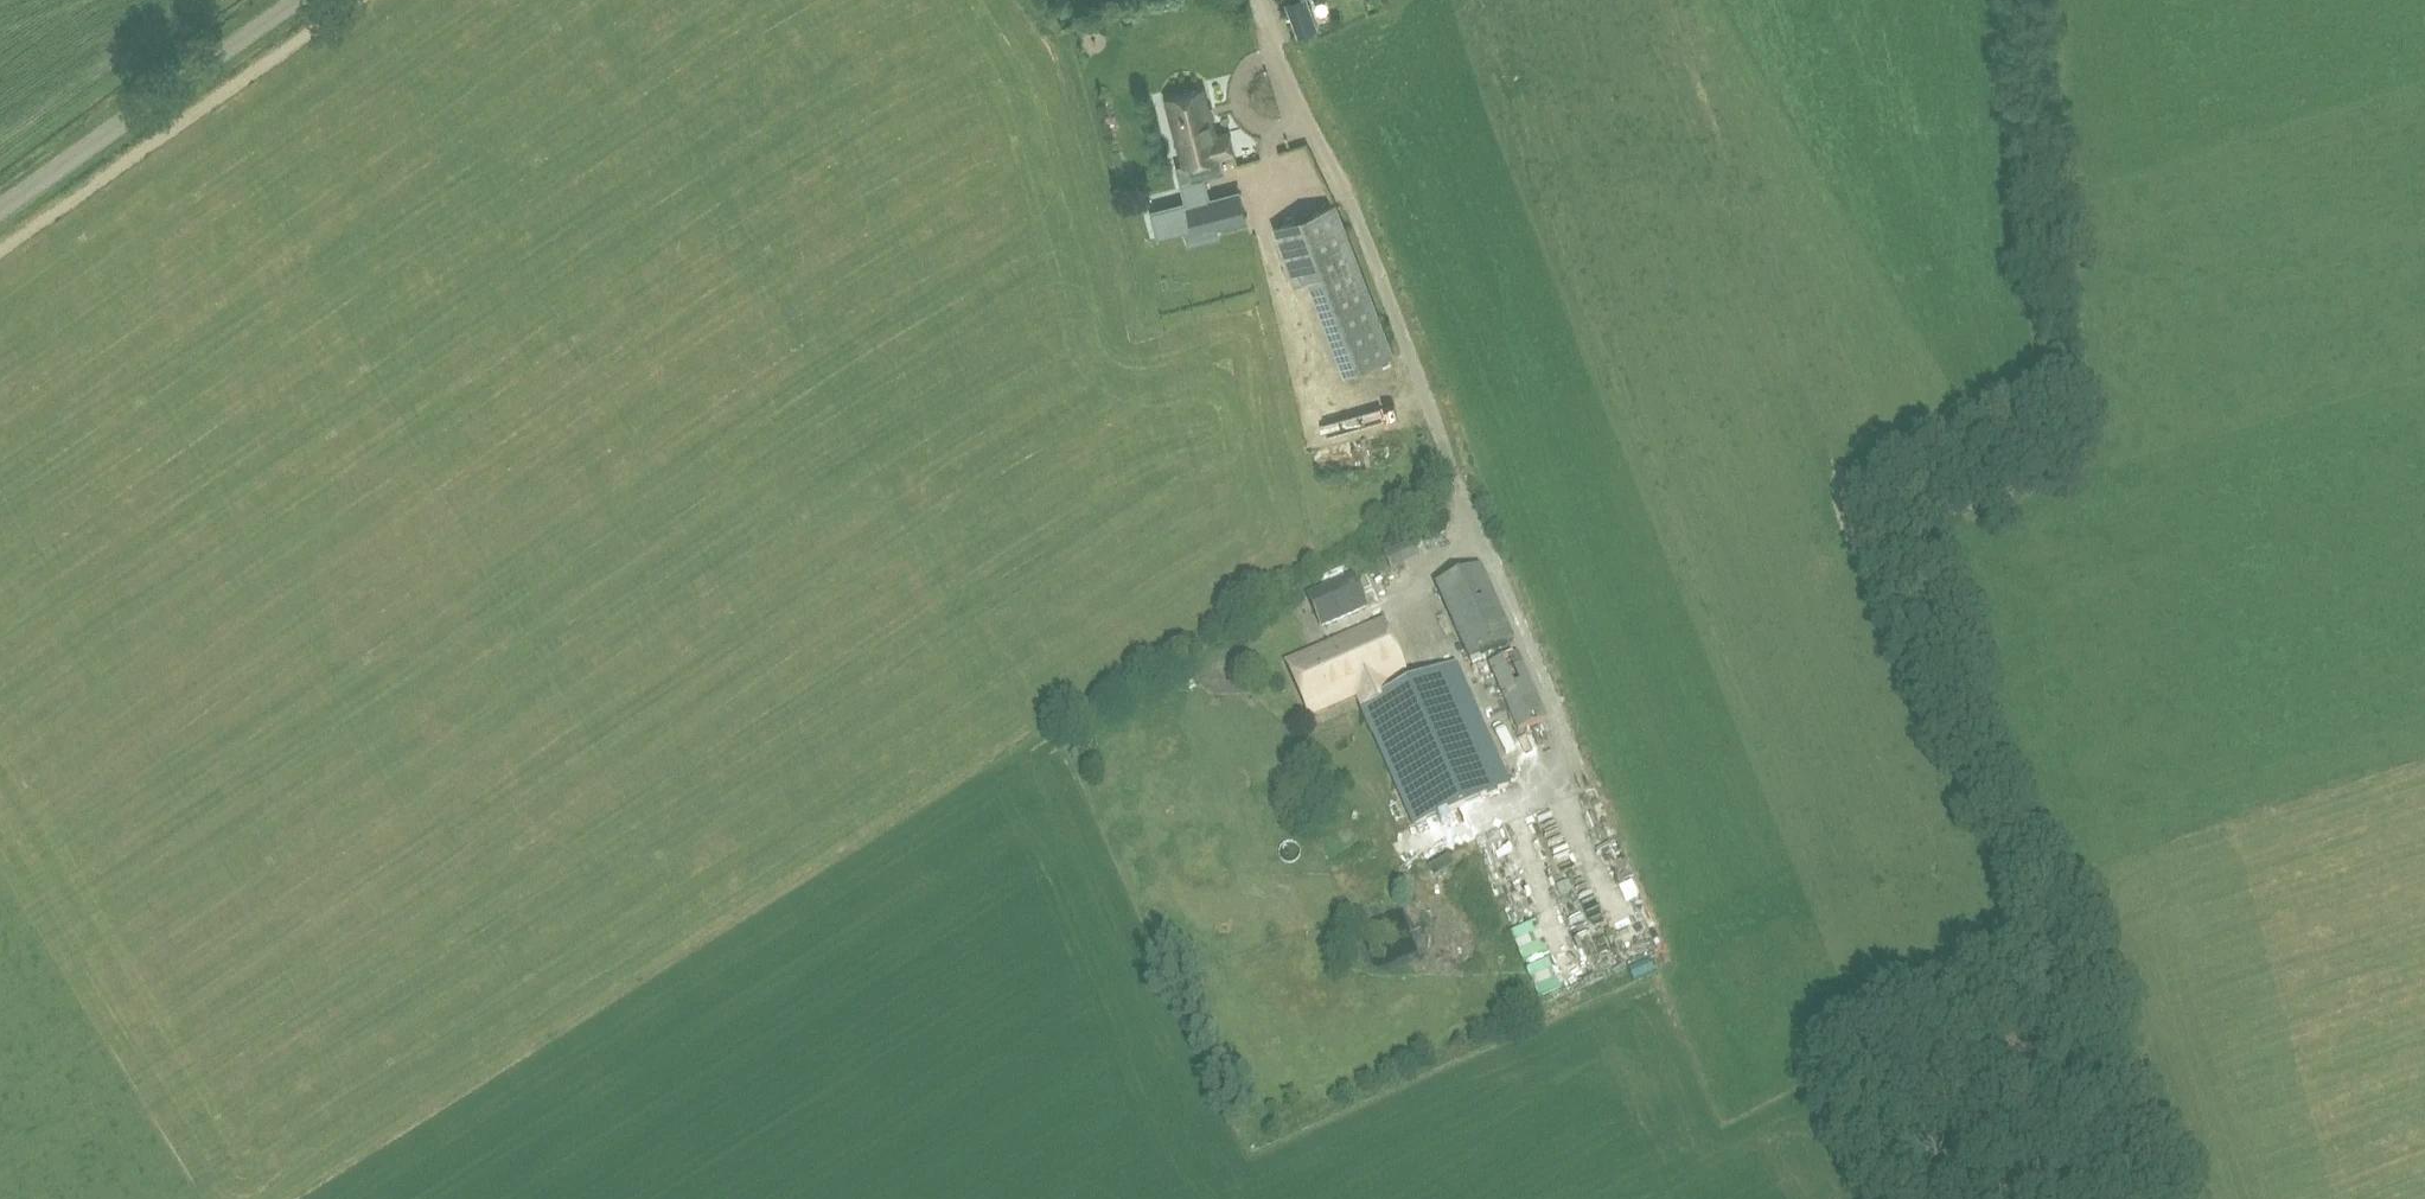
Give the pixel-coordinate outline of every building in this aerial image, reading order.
[(1316,28),(1305,0),(1295,0),(1287,3),(1299,34),(1316,28)] [(1231,133),(1222,135),(1215,137),(1204,89),(1167,98),(1184,166),(1187,165),(1196,203),(1189,205),(1200,249),(1159,259),(1201,440),(1299,417),(1256,236),(1248,238),(1237,194),(1209,201),(1203,178),(1224,173),(1220,158),(1236,154),(1231,133)] [(1393,356),(1335,206),(1273,230),(1295,287),(1313,280),(1348,373),(1393,356)] [(1142,218),(1143,234),(1159,233),(1157,216),(1142,218)] [(1369,447),(1326,455),(1330,475),(1372,467),(1369,447)] [(1390,571),(1419,559),(1409,536),(1380,548),(1390,571)] [(1468,661),(1512,642),(1480,568),(1437,587),(1468,661)] [(1366,606),(1353,576),(1311,594),(1323,624),(1366,606)] [(1396,693),(1390,680),(1410,671),(1387,619),(1288,663),(1311,715),(1357,694),(1416,825),(1508,784),(1456,666),(1396,693)] [(1518,732),(1547,719),(1518,653),(1489,666),(1518,732)] [(1438,828),(1446,853),(1460,848),(1451,824),(1438,828)]
